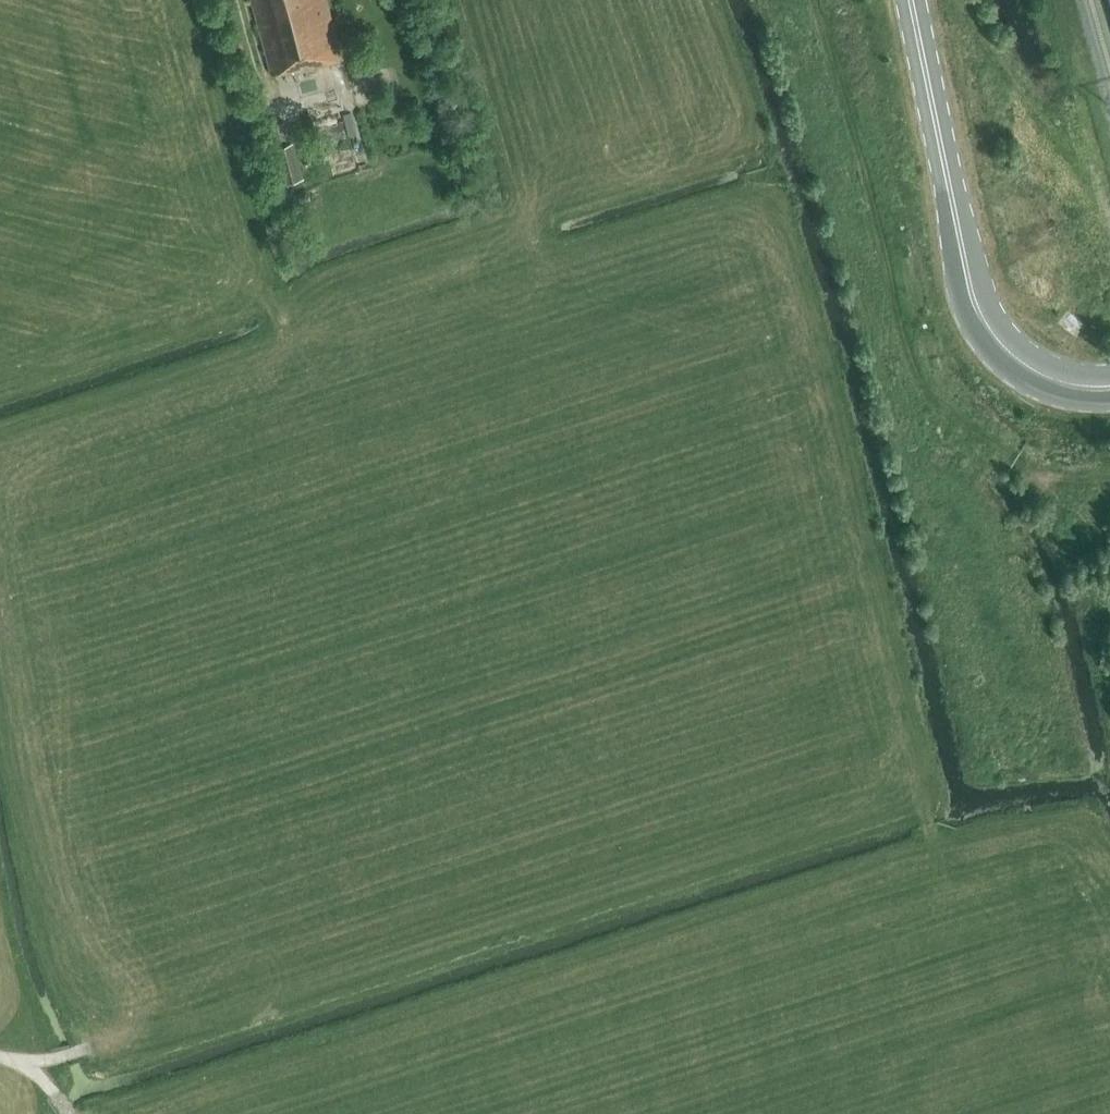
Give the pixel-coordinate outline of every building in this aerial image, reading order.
[(342,59),(326,0),(252,0),(272,73),(292,68),(293,72),(342,59)] [(270,126),(276,147),(282,172),(301,167),(293,139),(289,141),(284,122),(270,126)] [(326,137),(341,173),(360,165),(345,129),(326,137)]
